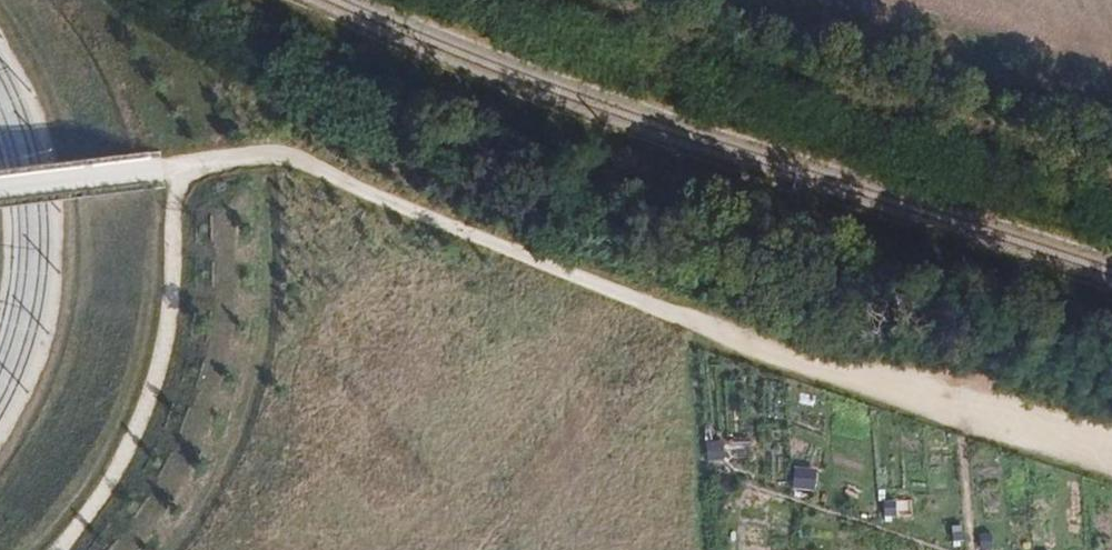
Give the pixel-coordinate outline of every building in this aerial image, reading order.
[(726,462),(726,439),(708,440),(709,462),(726,462)]
